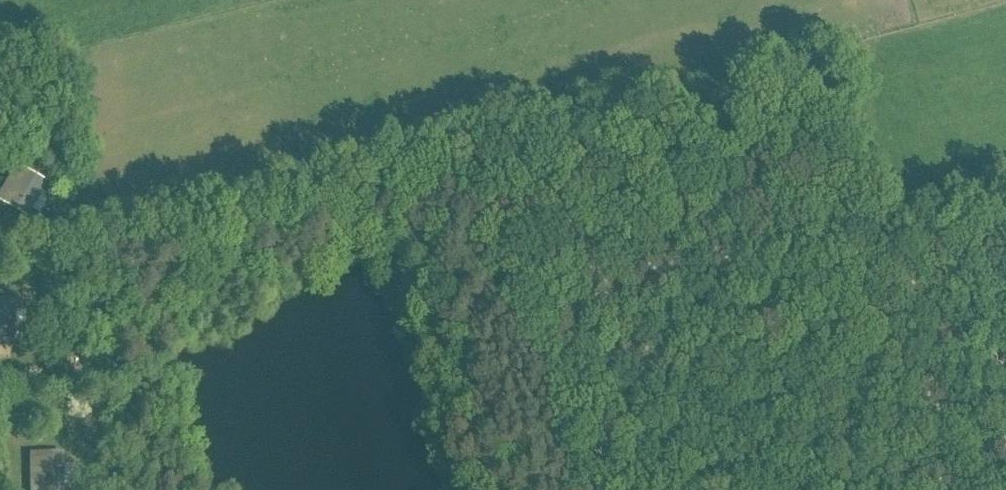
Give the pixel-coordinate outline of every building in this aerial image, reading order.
[(44,184),(26,174),(18,189),(15,187),(4,205),(25,217),(44,184)] [(48,273),(32,276),(33,287),(50,285),(48,273)] [(14,330),(26,330),(25,312),(14,312),(14,304),(0,304),(0,342),(14,342),(14,330)] [(62,456),(30,456),(30,489),(61,489),(62,456)]
